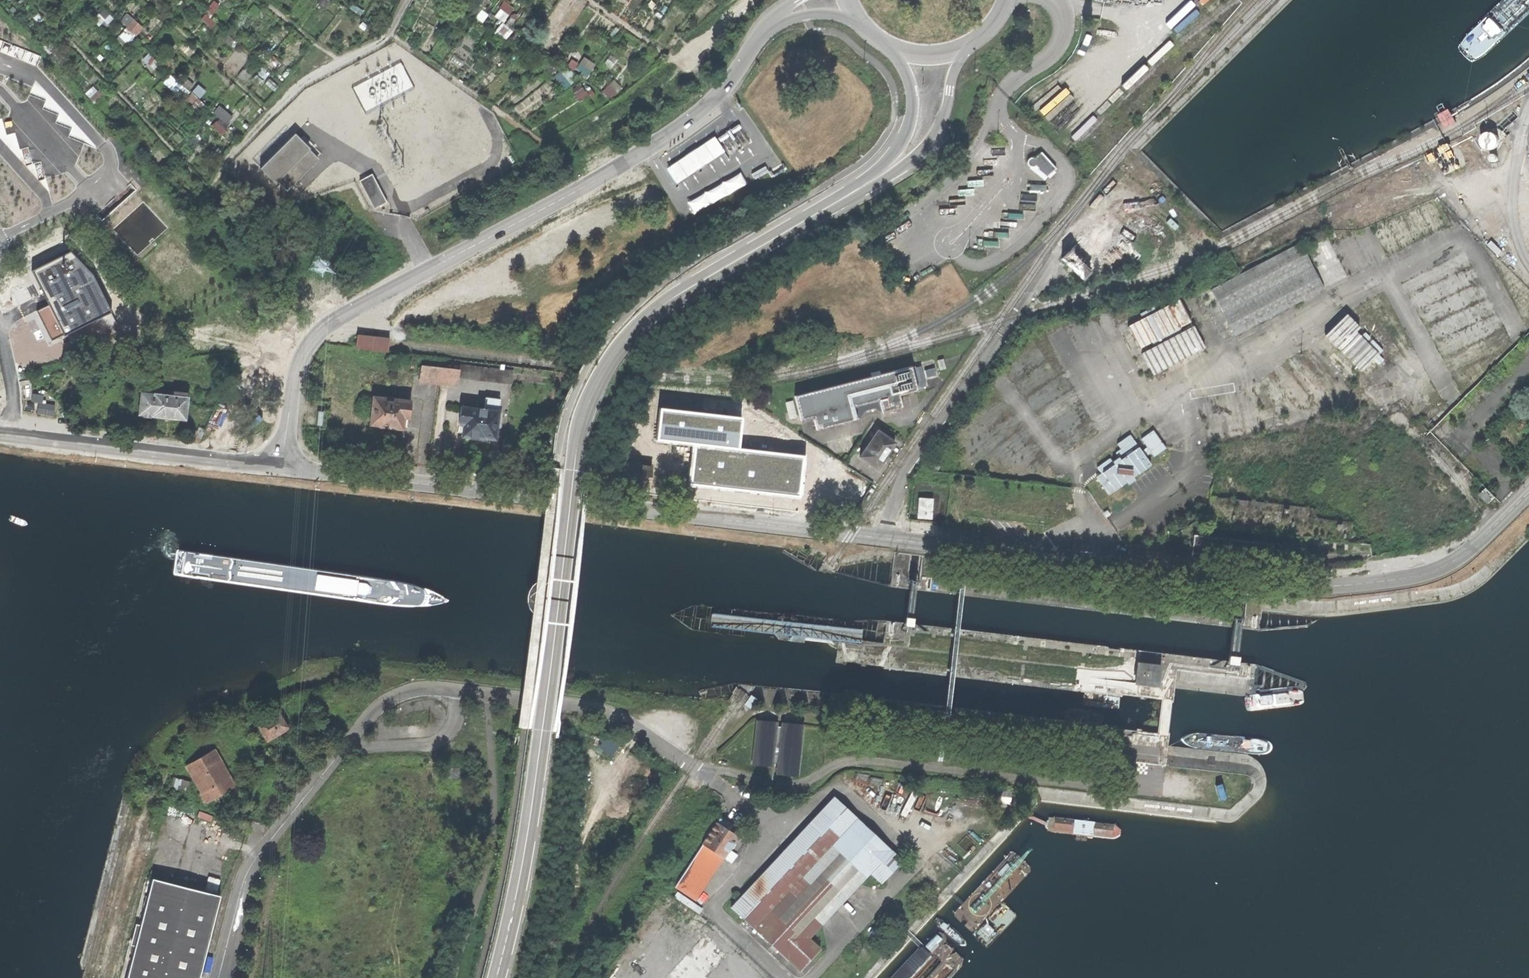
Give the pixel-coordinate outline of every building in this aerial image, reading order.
[(123,21),(139,35),(147,27),(131,12),(123,21)] [(506,22),(499,31),(510,39),(516,30),(506,22)] [(119,38),(127,46),(137,36),(130,28),(119,38)] [(591,77),(599,64),(587,56),(579,69),(591,77)] [(399,61),(350,87),(363,111),(411,86),(399,61)] [(565,71),(558,77),(568,89),(575,83),(565,71)] [(166,84),(181,93),(186,84),(172,75),(166,84)] [(583,82),(574,89),(584,101),(593,94),(583,82)] [(613,99),(621,91),(613,83),(605,91),(613,99)] [(782,164),(737,96),(710,126),(668,157),(650,167),(682,219),(782,164)] [(224,105),(217,112),(230,124),(237,117),(224,105)] [(297,136),(263,167),(284,190),(318,159),(297,136)] [(1497,154),(1500,152),(1502,150),(1503,146),(1502,143),(1500,140),(1497,138),(1494,137),(1490,138),(1488,140),(1486,143),(1485,146),(1486,149),(1487,152),(1490,154),(1493,155),(1497,154)] [(1049,180),(1058,172),(1044,155),(1035,163),(1031,165),(1030,168),(1032,172),(1035,172),(1039,169),(1049,180)] [(374,208),(387,201),(372,174),(359,180),(374,208)] [(1097,242),(1102,247),(1108,241),(1103,236),(1097,242)] [(1074,272),(1085,283),(1108,261),(1103,256),(1098,251),(1088,240),(1065,263),(1074,272)] [(1102,247),(1098,251),(1103,256),(1113,246),(1108,241),(1102,247)] [(1128,245),(1122,251),(1140,269),(1147,262),(1128,245)] [(1310,256),(1330,296),(1351,286),(1331,246),(1310,256)] [(1216,298),(1239,344),(1328,298),(1304,252),(1216,298)] [(1185,307),(1133,334),(1143,355),(1175,339),(1190,369),(1211,358),(1195,328),(1185,307)] [(1339,318),(1321,335),(1359,373),(1383,349),(1366,333),(1361,338),(1353,330),(1350,332),(1348,330),(1350,328),(1339,318)] [(371,351),(387,353),(387,345),(388,338),(364,336),(356,336),(355,350),(371,351)] [(941,362),(944,374),(950,373),(947,361),(941,362)] [(484,368),(484,373),(478,373),(478,380),(497,380),(497,374),(492,374),(492,367),(484,368)] [(135,385),(143,385),(141,369),(134,371),(135,385)] [(421,385),(458,388),(459,373),(422,369),(421,385)] [(903,398),(923,393),(923,391),(931,389),(927,370),(800,398),(806,424),(817,421),(820,432),(859,424),(856,412),(883,406),(886,418),(896,415),(906,413),(903,398)] [(930,372),(932,381),(940,379),(938,370),(930,372)] [(41,412),(57,415),(59,403),(48,401),(49,395),(37,393),(35,401),(42,402),(41,412)] [(168,418),(186,420),(188,398),(187,398),(187,396),(186,394),(175,393),(174,397),(155,395),(155,396),(146,394),(143,397),(141,412),(143,414),(152,415),(152,417),(168,418)] [(373,403),(371,429),(381,430),(381,434),(391,435),(402,436),(403,423),(409,423),(411,407),(373,403)] [(788,406),(790,422),(799,421),(796,405),(788,406)] [(695,443),(741,448),(744,418),(661,409),(658,440),(695,443)] [(464,429),(462,441),(473,442),(484,443),(484,441),(497,442),(499,418),(461,414),(460,428),(464,429)] [(320,415),(319,431),(327,431),(327,415),(320,415)] [(863,462),(882,475),(891,461),(899,448),(879,436),(863,462)] [(1158,461),(1161,465),(1173,457),(1160,439),(1148,447),(1155,457),(1158,461)] [(803,497),(807,455),(741,448),(695,443),(690,485),(803,497)] [(1110,495),(1116,503),(1157,474),(1151,465),(1149,461),(1145,456),(1103,485),(1110,495)] [(1155,457),(1149,461),(1151,465),(1158,461),(1155,457)] [(1486,492),(1480,498),(1489,508),(1495,502),(1486,492)] [(922,503),(920,523),(934,524),(935,504),(922,503)] [(1248,614),(1258,613),(1256,603),(1246,605),(1248,614)] [(1137,683),(1161,685),(1163,665),(1152,664),(1139,663),(1137,683)] [(1245,697),(1244,698),(1243,701),(1244,705),(1246,708),(1248,710),(1250,711),(1299,706),(1302,705),(1303,703),(1302,693),(1300,691),(1298,691),(1245,697)] [(277,710),(270,715),(267,713),(265,715),(264,719),(257,723),(268,741),(279,734),(289,728),(277,710)] [(788,775),(798,776),(802,724),(784,722),(783,727),(776,727),(776,722),(759,720),(755,765),(764,766),(773,767),(773,763),(780,764),(779,775),(788,775)] [(609,735),(602,746),(617,755),(623,744),(609,735)] [(221,792),(234,785),(215,749),(189,763),(208,800),(221,792)] [(289,757),(279,749),(275,754),(285,762),(289,757)] [(1067,770),(1081,772),(1082,764),(1067,763),(1067,770)] [(1211,800),(1223,798),(1220,785),(1209,787),(1211,800)] [(730,907),(799,972),(821,949),(810,938),(870,874),(881,885),(903,861),(867,827),(834,796),(730,907)] [(674,886),(696,901),(737,836),(724,828),(727,824),(724,822),(720,819),(717,824),(716,823),(674,886)] [(221,896),(153,879),(128,977),(201,977),(221,896)] [(706,934),(666,977),(753,977),(706,934)]
